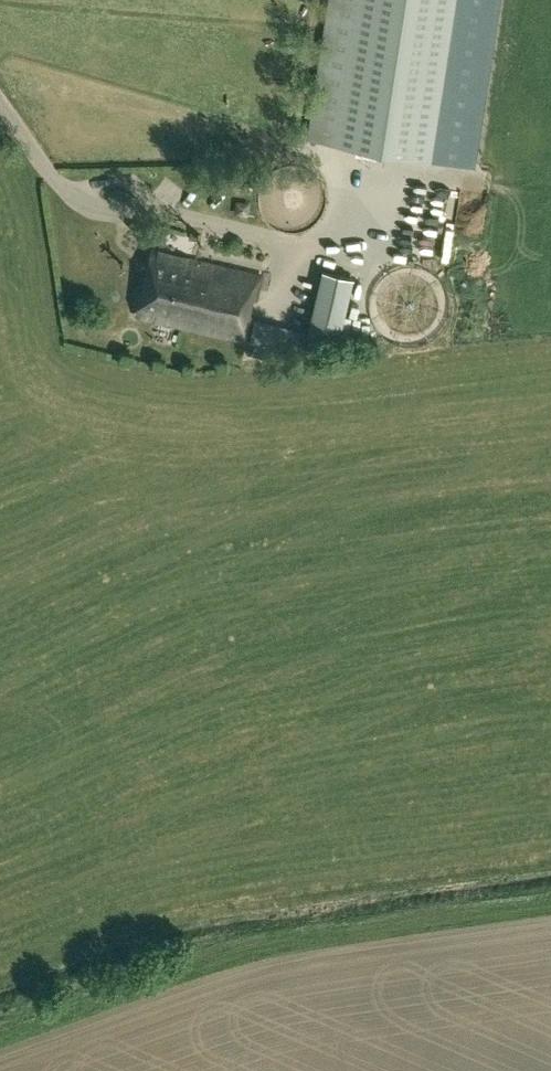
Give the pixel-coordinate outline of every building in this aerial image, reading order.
[(456,0),(328,0),(307,138),(431,159),(456,0)] [(137,314),(247,340),(253,315),(239,312),(243,297),(256,301),(262,276),(152,250),(137,314)] [(354,277),(324,270),(308,334),(338,341),(354,277)] [(390,314),(393,277),(378,276),(375,313),(390,314)] [(303,354),(306,339),(253,326),(250,341),(303,354)]
